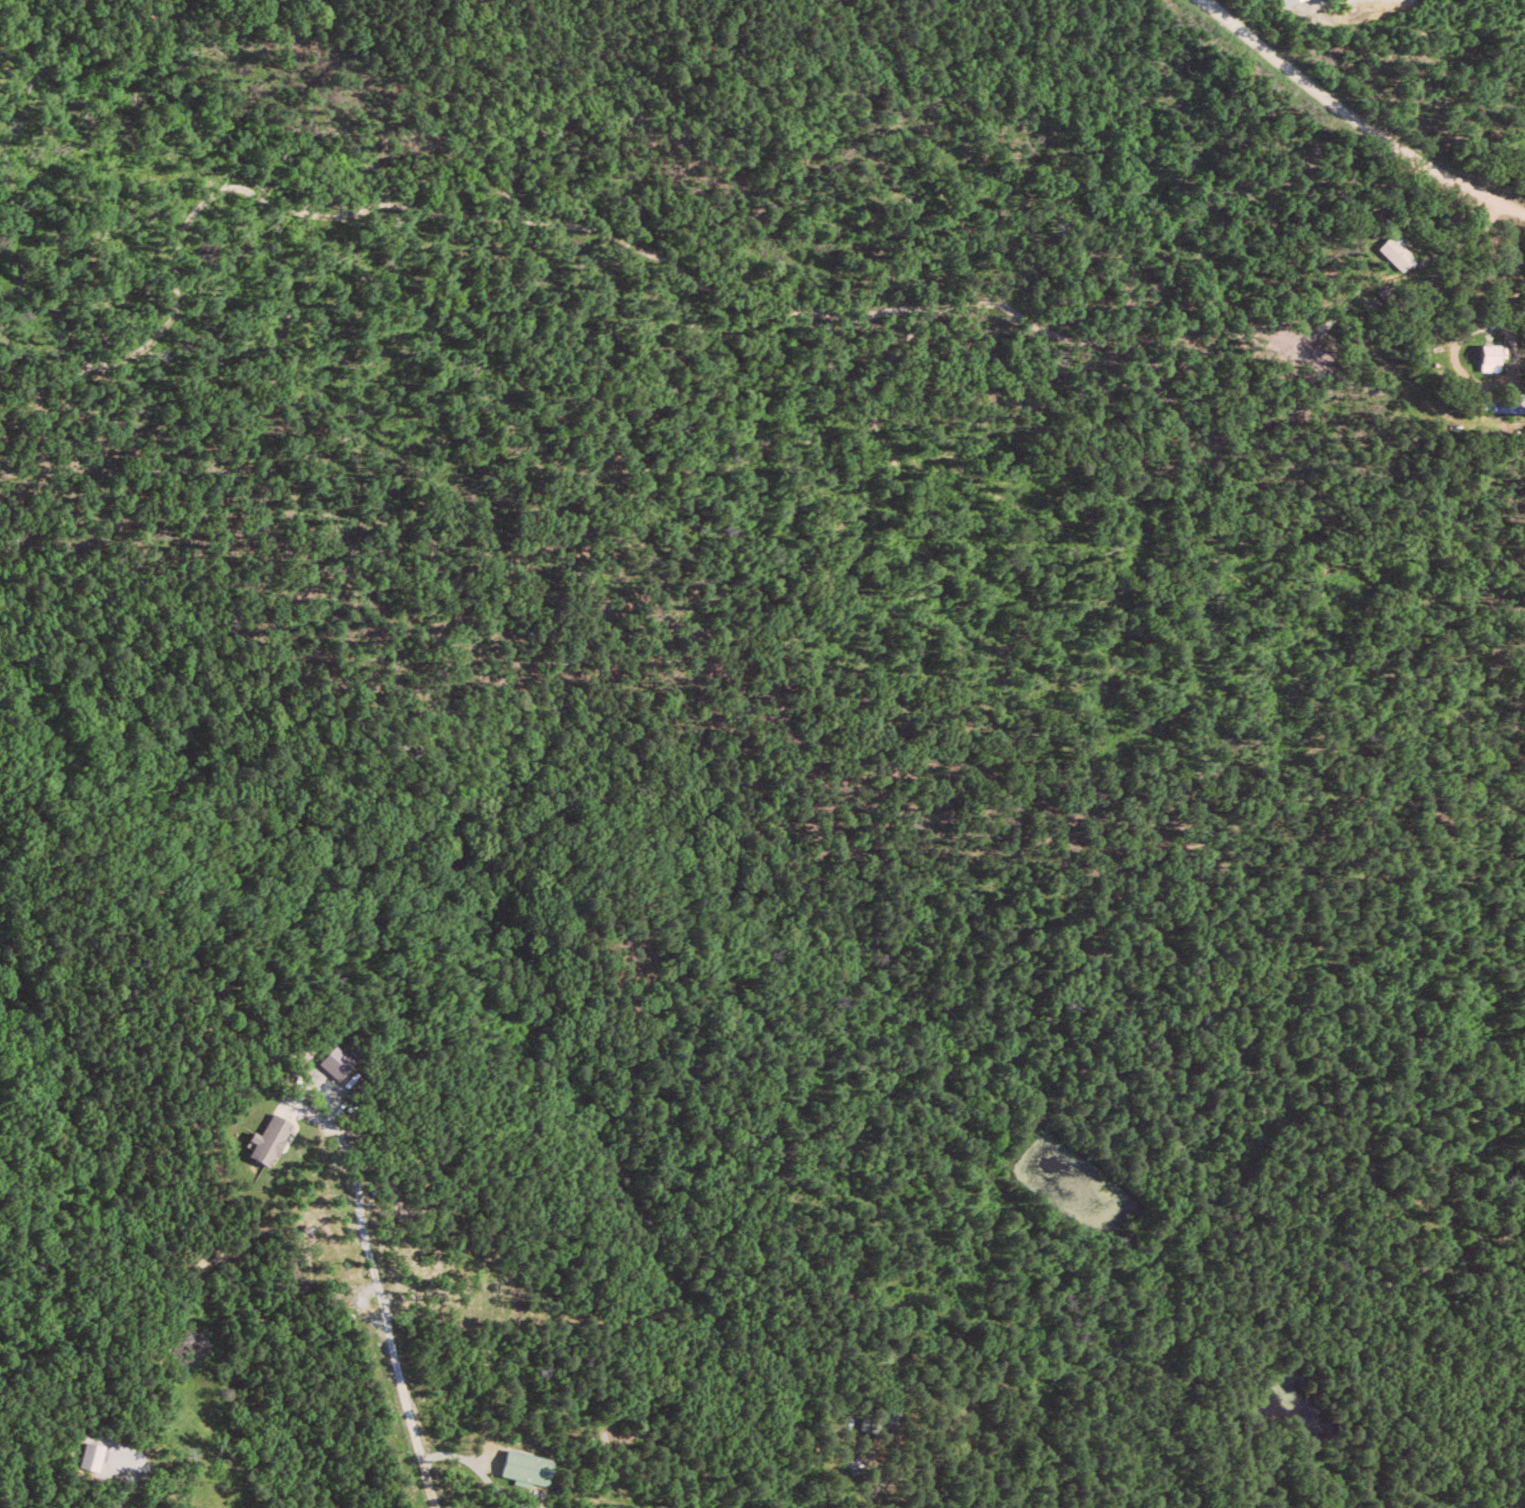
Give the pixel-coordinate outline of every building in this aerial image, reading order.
[(1419,255),(1395,234),(1381,250),(1406,271),(1419,255)] [(1500,371),(1500,345),(1481,345),(1481,372),(1500,371)] [(342,1080),(356,1058),(334,1044),(320,1065),(342,1080)] [(254,1143),(247,1156),(271,1167),(292,1122),(271,1112),(261,1134),(252,1130),(247,1139),(254,1143)] [(106,1446),(86,1441),(81,1463),(100,1468),(106,1446)] [(501,1474),(517,1478),(516,1483),(533,1488),(534,1483),(547,1486),(553,1459),(507,1448),(501,1474)]
